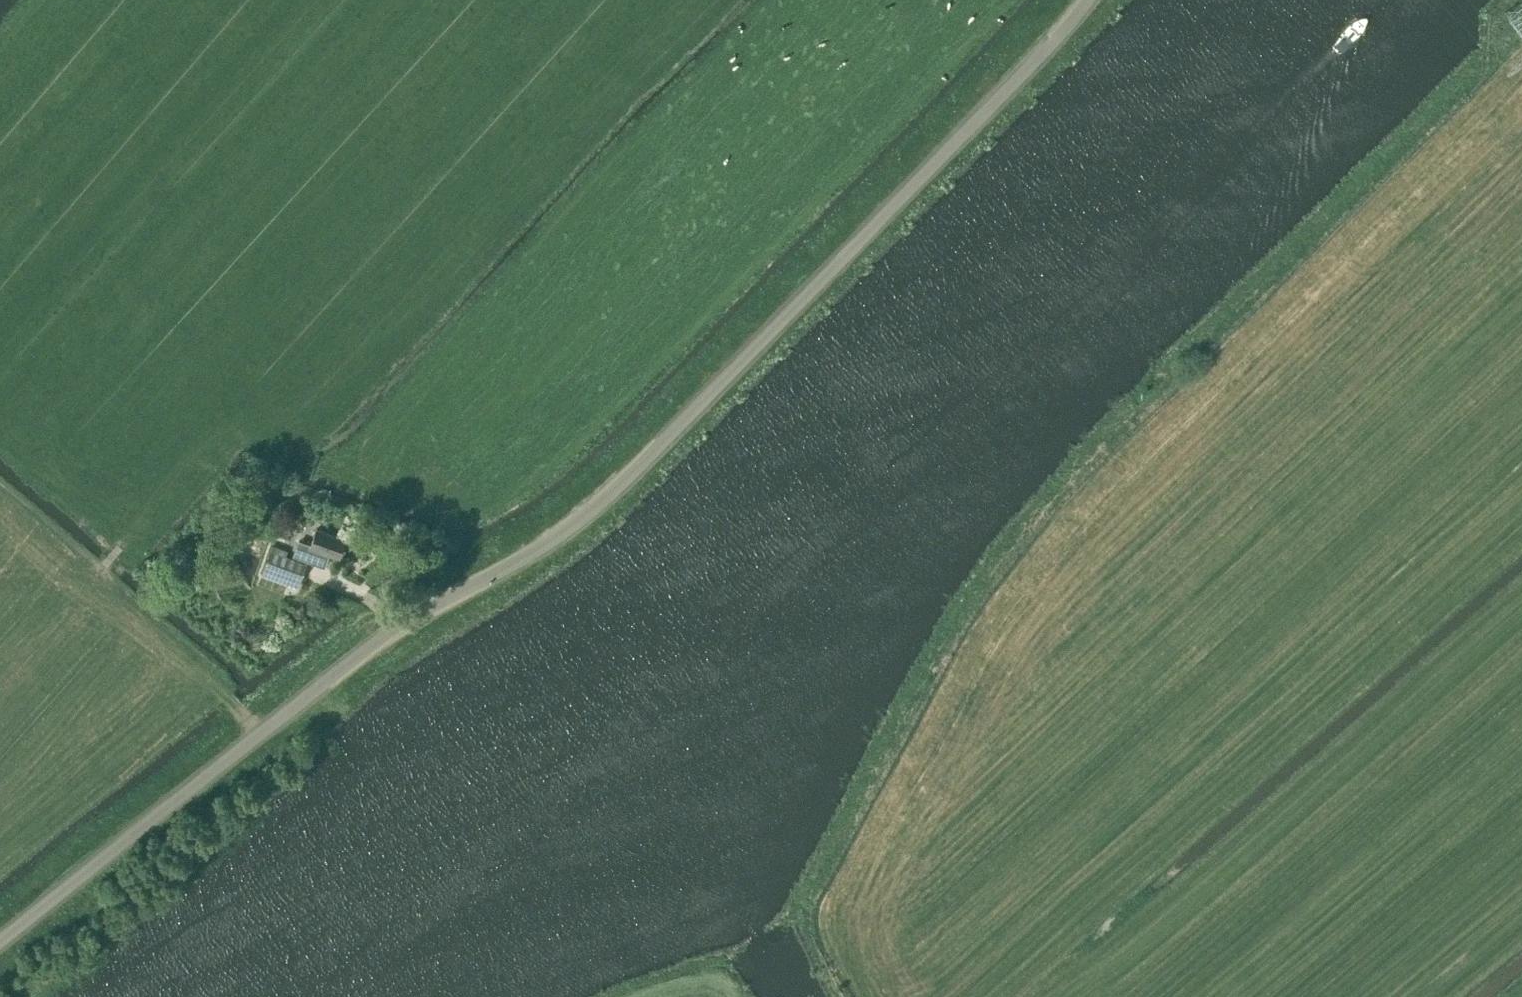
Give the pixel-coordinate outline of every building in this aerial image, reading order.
[(338,558),(344,541),(328,535),(328,534),(315,529),(309,545),(298,541),(293,556),(320,566),(325,553),(338,558)] [(300,582),(306,565),(285,557),(287,551),(272,545),(263,569),(300,582)]
